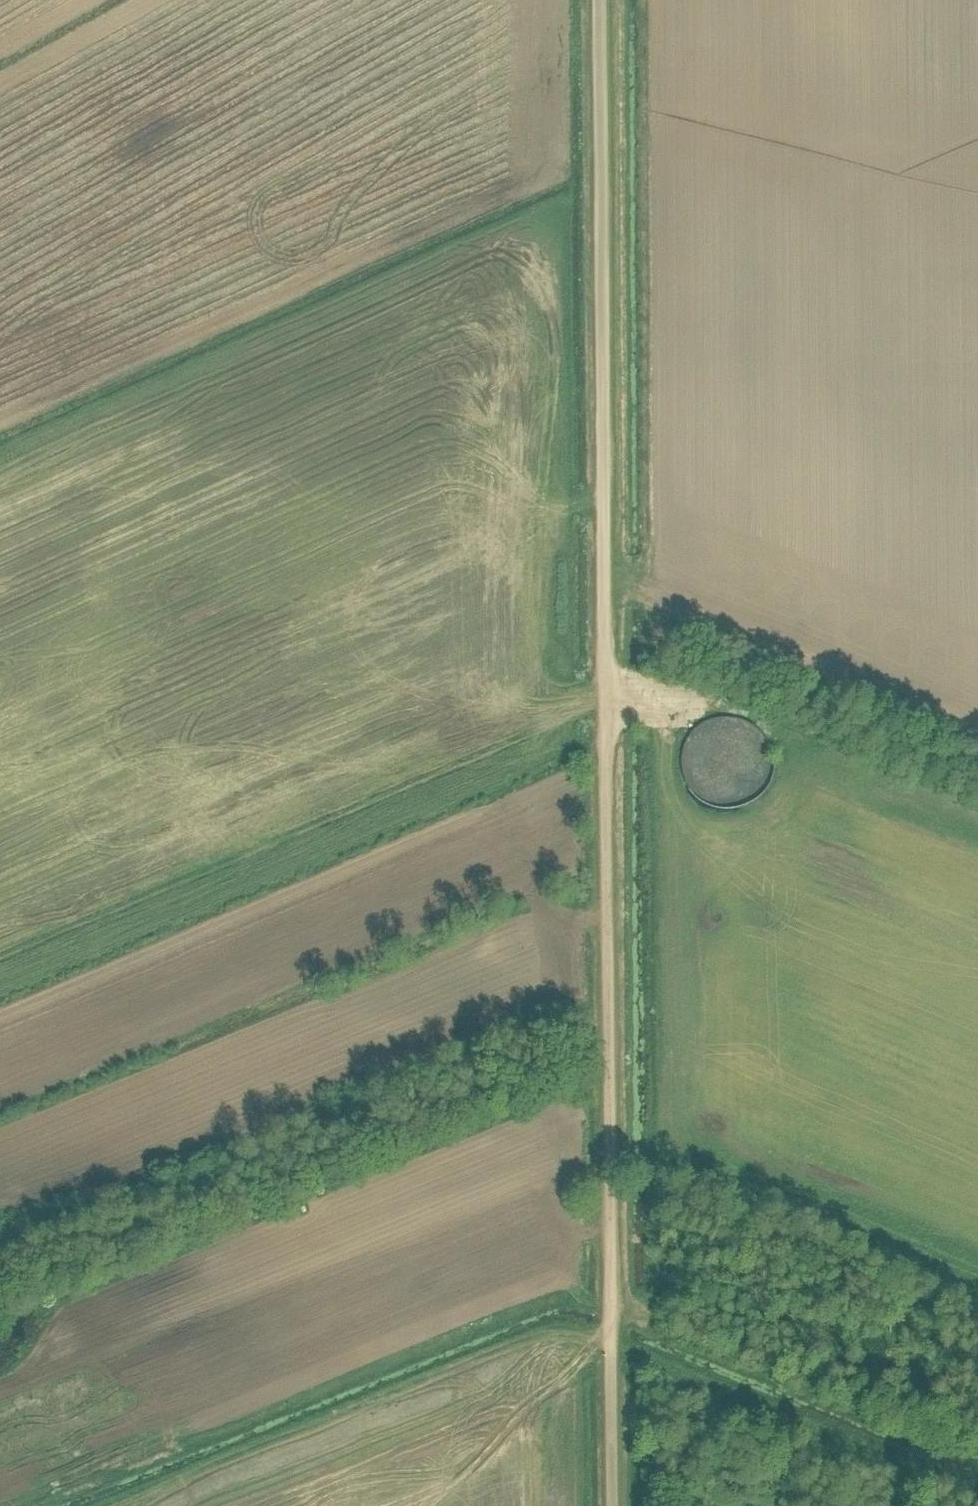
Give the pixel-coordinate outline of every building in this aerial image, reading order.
[(719,767),(719,786),(709,786),(709,800),(755,798),(754,766),(719,767)]
